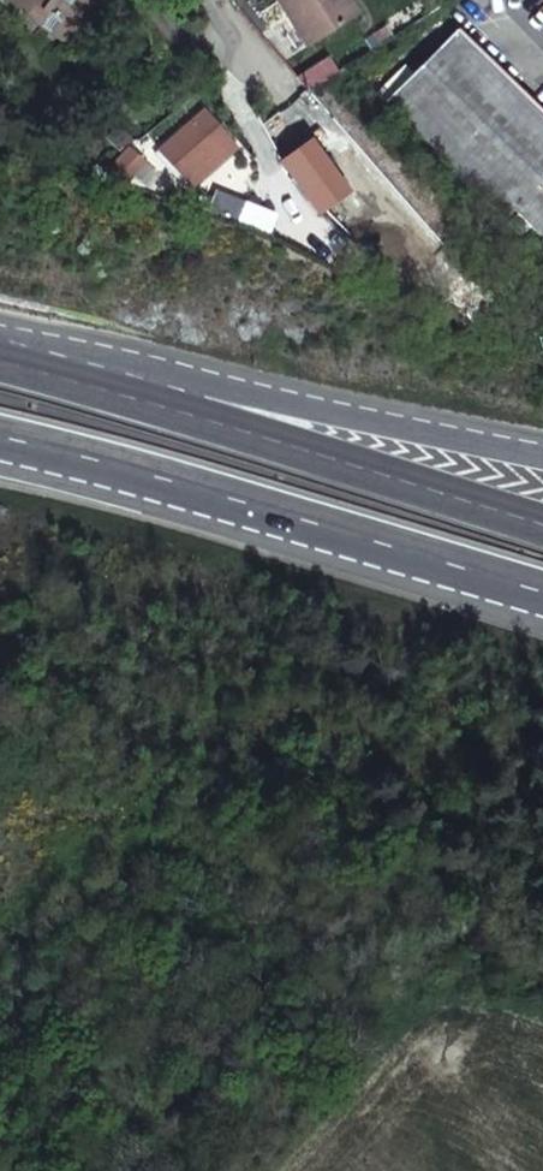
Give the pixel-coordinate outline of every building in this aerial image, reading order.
[(28,13),(34,4),(79,34),(101,0),(9,0),(28,13)] [(318,30),(354,3),(352,0),(282,0),(292,12),(300,6),(318,30)] [(310,36),(318,30),(300,6),(292,12),(310,36)] [(452,26),(383,98),(504,210),(512,204),(542,232),(542,113),(452,26)] [(317,56),(289,74),(299,86),(327,68),(317,56)]
